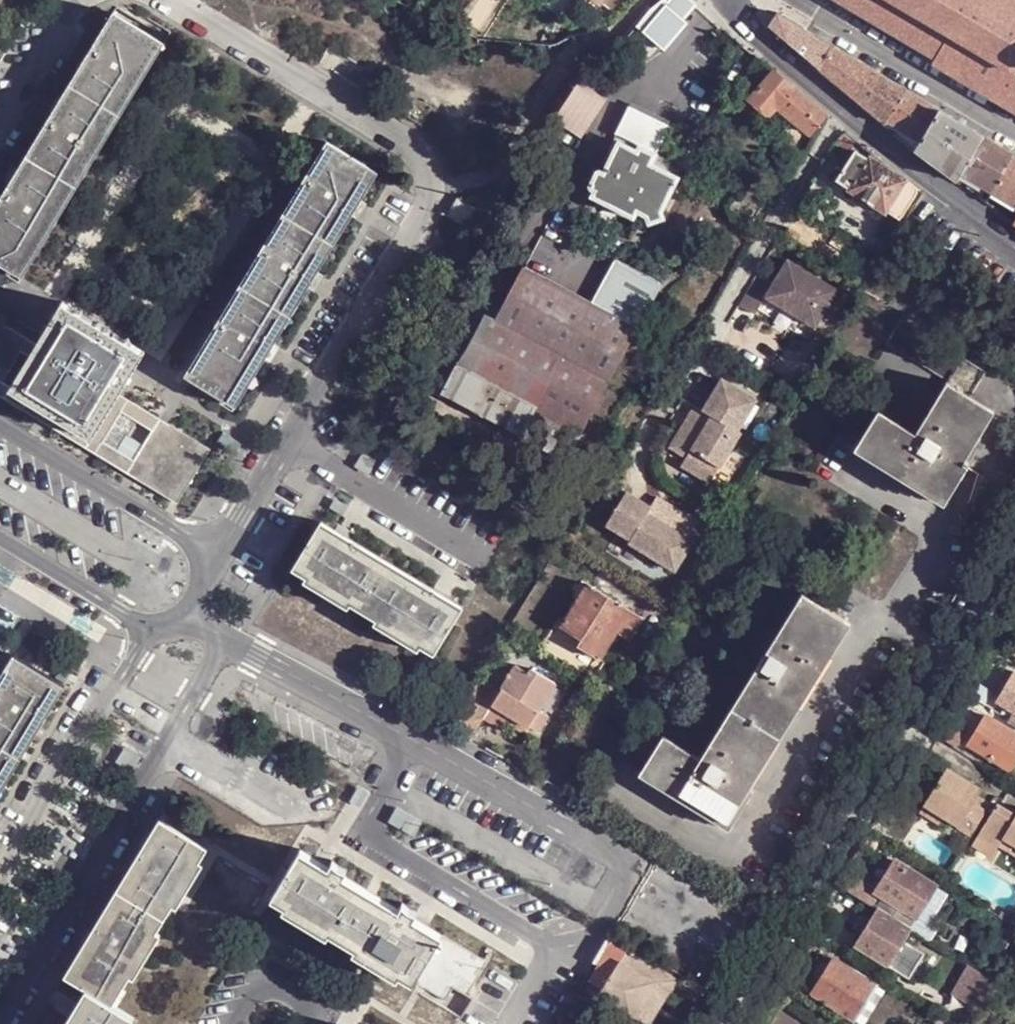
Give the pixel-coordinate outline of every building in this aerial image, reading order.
[(601,2),(613,11),(621,0),(602,0),(601,2)] [(688,0),(659,0),(650,6),(645,12),(656,20),(658,18),(671,29),(692,4),(688,0)] [(936,57),(933,62),(1014,110),(1014,0),(839,0),(936,57)] [(112,11),(0,198),(0,263),(24,276),(162,41),(112,11)] [(779,13),(769,27),(786,41),(820,69),(834,46),(779,13)] [(853,97),(871,68),(834,46),(820,69),(853,97)] [(853,97),(885,124),(887,119),(906,88),(871,68),(853,97)] [(771,70),(749,100),(768,114),(771,108),(809,133),(824,115),(771,70)] [(557,112),(585,130),(612,87),(584,71),(557,112)] [(906,88),(887,119),(894,122),(915,136),(921,139),(939,109),(906,88)] [(643,107),(631,103),(616,131),(614,130),(610,138),(616,142),(630,148),(633,143),(654,154),(669,123),(643,107)] [(981,133),(939,109),(921,139),(915,150),(955,180),(960,172),(981,133)] [(890,129),(894,122),(887,119),(885,124),(890,129)] [(853,139),(842,130),(836,138),(846,147),(853,139)] [(981,133),(960,172),(965,175),(993,192),(1014,154),(981,133)] [(915,150),(921,139),(915,136),(909,145),(915,150)] [(376,172),(325,141),(184,376),(235,407),(376,172)] [(647,223),(659,219),(657,212),(675,178),(655,168),(648,163),(654,154),(633,143),(630,148),(616,142),(600,173),(595,171),(586,186),(592,190),(588,196),(609,206),(613,199),(633,211),(645,216),(647,223)] [(896,219),(915,187),(866,156),(864,158),(852,150),(834,180),(845,187),(845,190),(884,215),(885,212),(896,219)] [(661,158),(654,154),(648,163),(655,168),(661,158)] [(993,192),(1014,205),(1014,155),(1014,154),(993,192)] [(955,180),(961,184),(965,175),(960,172),(955,180)] [(920,193),(915,187),(896,219),(901,222),(909,212),(920,193)] [(475,206),(457,196),(447,213),(466,224),(475,206)] [(630,217),(633,211),(613,199),(609,206),(630,217)] [(610,258),(585,303),(628,327),(653,284),(610,258)] [(828,291),(778,262),(767,280),(754,272),(734,307),(746,315),(748,312),(758,296),(808,325),(828,291)] [(518,265),(488,318),(596,382),(628,327),(585,303),(534,273),(518,265)] [(758,296),(748,312),(798,341),(808,325),(758,296)] [(143,351),(62,301),(38,344),(30,356),(11,388),(92,437),(93,435),(111,407),(118,394),(143,351)] [(559,447),(596,382),(488,318),(478,313),(441,378),(434,390),(553,459),(559,447)] [(962,398),(979,371),(892,319),(879,343),(939,379),(937,383),(962,398)] [(2,383),(22,351),(29,339),(0,322),(0,381),(2,383)] [(29,339),(22,351),(30,356),(38,344),(29,339)] [(751,397),(717,377),(698,408),(690,403),(666,444),(682,453),(677,463),(706,480),(735,429),(732,428),(751,397)] [(92,437),(11,388),(2,383),(0,381),(0,397),(86,448),(92,437)] [(937,383),(907,433),(874,412),(852,447),(909,481),(906,486),(940,506),(963,466),(959,465),(960,461),(955,458),(983,411),(962,398),(937,383)] [(140,407),(118,394),(111,407),(122,412),(133,419),(140,407)] [(210,449),(140,407),(133,419),(108,461),(177,502),(210,449)] [(105,441),(108,461),(133,419),(122,412),(105,441)] [(108,461),(105,441),(93,435),(92,437),(86,448),(108,461)] [(695,518),(653,494),(646,504),(620,489),(601,522),(626,537),(622,542),(671,570),(691,538),(685,535),(695,518)] [(461,607),(407,574),(376,556),(319,524),(292,571),(306,579),(303,583),(347,610),(350,605),(379,623),(375,627),(420,652),(423,647),(435,654),(461,607)] [(627,645),(641,623),(586,589),(559,634),(580,645),(577,652),(600,665),(616,638),(627,645)] [(657,740),(635,778),(726,832),(748,794),(742,790),(842,624),(796,596),(695,762),(657,740)] [(65,688),(14,656),(0,679),(0,795),(65,688)] [(993,700),(1014,713),(1014,671),(1011,668),(993,700)] [(540,717),(555,690),(529,674),(526,678),(514,671),(498,697),(482,687),(460,722),(462,724),(459,730),(474,739),(482,725),(499,734),(503,727),(526,741),(530,734),(538,739),(548,722),(540,717)] [(965,673),(957,686),(985,703),(991,690),(965,673)] [(1014,756),(1014,732),(984,713),(967,742),(1009,766),(1014,756)] [(977,787),(941,766),(919,804),(955,825),(950,832),(964,840),(986,801),(973,793),(977,787)] [(993,800),(974,833),(994,844),(1014,857),(1014,806),(1012,812),(993,800)] [(919,804),(914,811),(950,832),(955,825),(919,804)] [(157,822),(63,979),(84,991),(113,1009),(120,997),(117,995),(124,981),(129,984),(156,939),(151,936),(168,908),(173,911),(200,865),(196,863),(204,849),(157,822)] [(967,843),(988,855),(994,844),(974,833),(967,843)] [(872,848),(876,842),(865,834),(861,843),(872,848)] [(437,936),(411,920),(414,914),(405,913),(399,906),(396,911),(342,878),(344,872),(336,870),(329,864),(327,869),(298,851),(269,899),(282,908),(280,912),(325,938),(327,935),(354,951),(352,955),(396,981),(399,978),(409,984),(437,936)] [(935,884),(894,858),(892,861),(877,886),(875,888),(868,902),(876,907),(908,928),(915,916),(920,908),(935,884)] [(845,867),(836,883),(868,902),(875,888),(877,886),(868,880),(845,867)] [(915,916),(908,928),(909,930),(919,935),(931,915),(929,914),(944,890),(935,884),(920,908),(915,916)] [(976,900),(987,907),(992,900),(981,893),(976,900)] [(876,907),(855,942),(889,963),(904,939),(909,930),(908,928),(876,907)] [(1014,933),(1014,928),(1006,922),(991,950),(1000,957),(1014,933)] [(609,930),(604,939),(623,949),(628,940),(609,930)] [(919,935),(909,930),(904,939),(914,944),(919,935)] [(483,963),(437,936),(409,984),(442,1004),(449,990),(462,1000),(483,963)] [(623,949),(604,939),(591,962),(595,965),(609,972),(617,960),(623,949)] [(909,977),(924,951),(914,944),(904,939),(889,963),(909,977)] [(877,984),(834,956),(832,960),(814,987),(812,992),(854,1018),(877,984)] [(654,982),(617,960),(609,972),(595,965),(587,979),(599,988),(594,996),(632,1019),(654,982)] [(962,980),(972,987),(978,974),(969,968),(962,980)] [(975,1000),(987,979),(978,974),(972,987),(966,994),(975,1000)] [(704,992),(681,976),(670,996),(693,1009),(704,992)] [(884,989),(877,984),(854,1018),(862,1023),(884,989)] [(113,1009),(84,991),(64,1023),(129,1023),(132,1020),(113,1009)] [(942,1014),(936,1023),(958,1023),(942,1014)] [(574,1016),(571,1023),(558,1016),(554,1023),(586,1023),(574,1016)]
